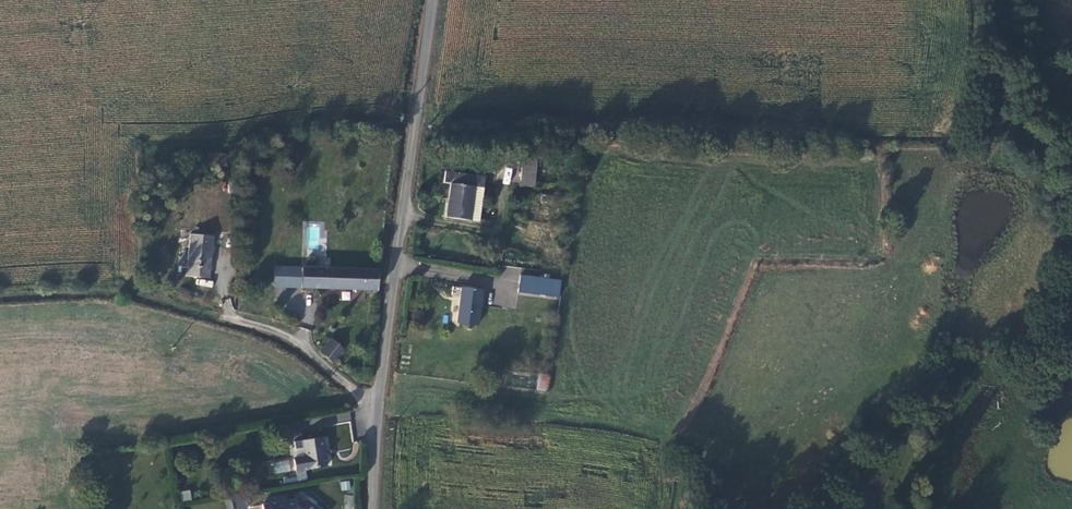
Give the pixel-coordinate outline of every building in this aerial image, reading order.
[(210,165),(226,165),(226,153),(210,153),(210,165)] [(520,192),(535,194),(538,166),(523,165),(520,192)] [(506,168),(503,183),(509,184),(512,169),(506,168)] [(451,190),(448,222),(479,226),(485,180),(443,174),(442,188),(451,190)] [(193,280),(215,280),(217,235),(195,235),(193,280)] [(308,263),(302,263),(281,261),(280,283),(307,286),(308,263)] [(382,292),(385,270),(308,263),(307,286),(382,292)] [(559,302),(560,286),(521,282),(520,297),(559,302)] [(461,293),(457,328),(477,330),(482,296),(461,293)] [(227,314),(234,312),(230,298),(222,301),(227,314)] [(326,352),(333,357),(343,344),(336,339),(326,352)] [(491,376),(483,376),(482,389),(489,390),(491,376)] [(550,379),(538,378),(535,396),(547,398),(550,379)] [(312,468),(333,464),(327,435),(306,439),(312,468)] [(289,459),(272,462),(275,474),(291,471),(289,459)] [(341,490),(350,490),(350,481),(340,482),(341,490)] [(190,490),(182,491),(182,501),(191,500),(190,490)] [(242,497),(233,499),(235,508),(244,508),(242,497)] [(269,502),(270,508),(330,508),(317,498),(303,501),(302,497),(269,502)] [(231,499),(225,500),(227,508),(234,508),(231,499)]
